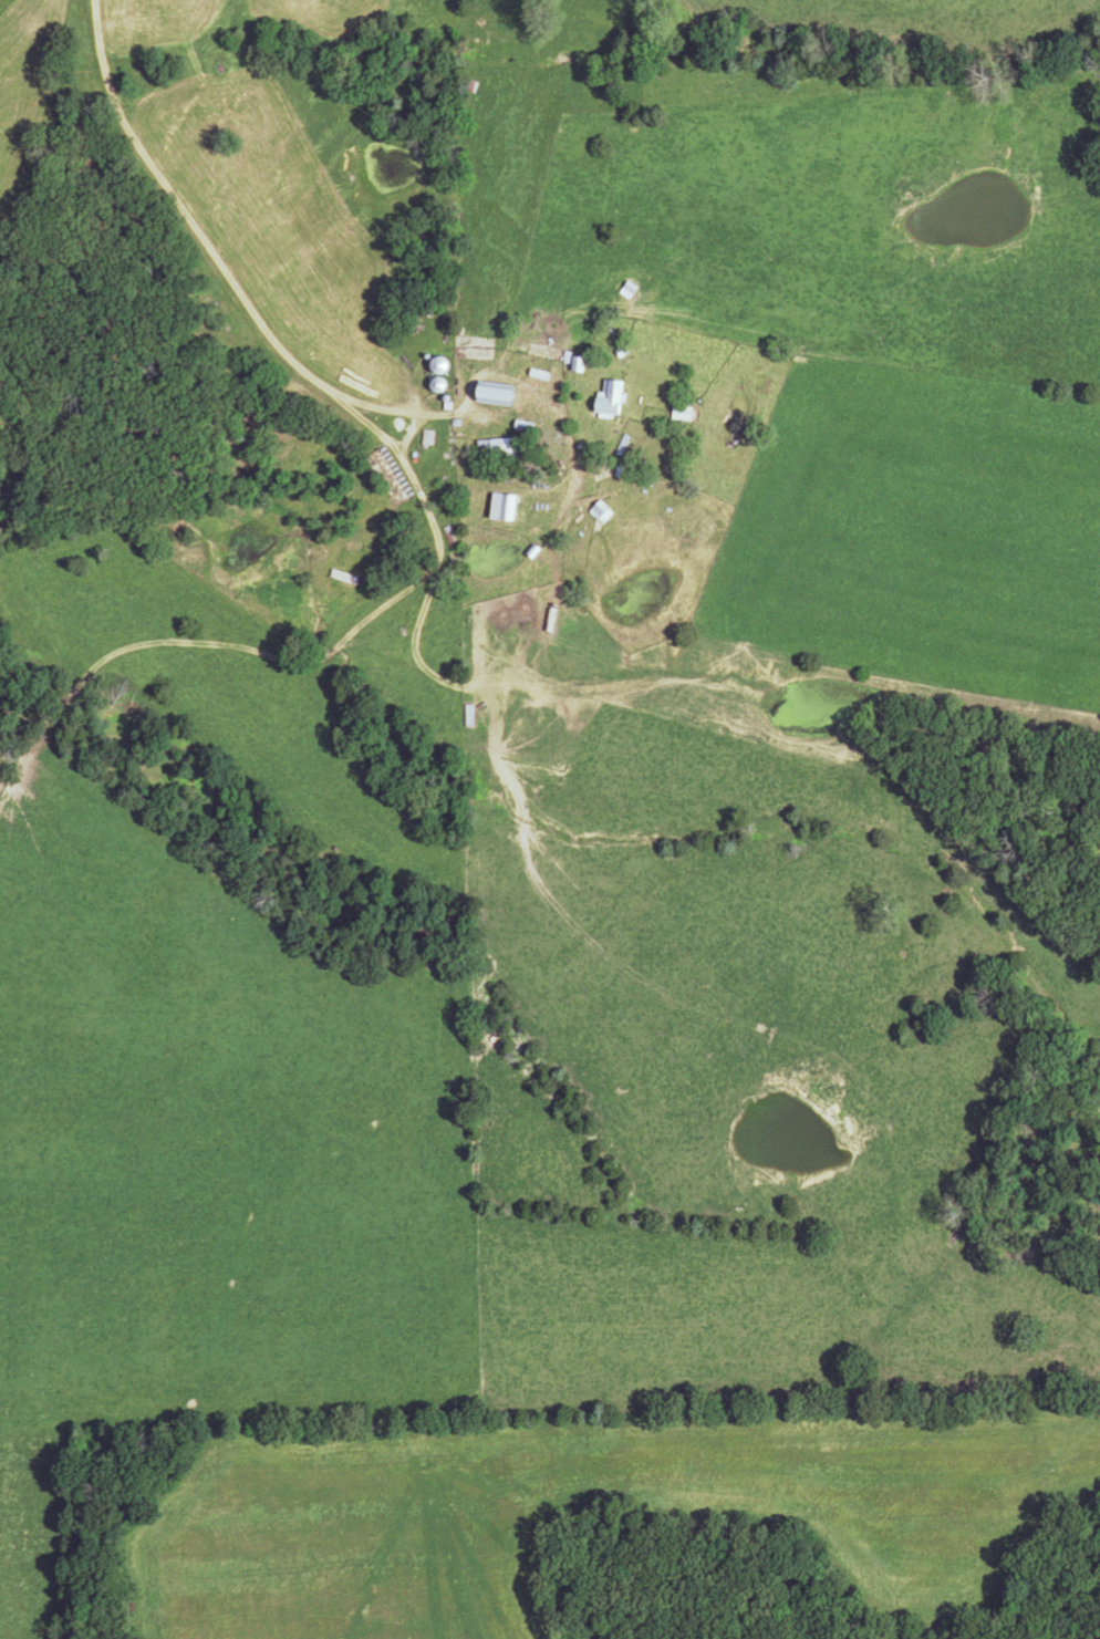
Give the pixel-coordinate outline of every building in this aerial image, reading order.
[(450,356),(435,357),(436,372),(452,370),(450,356)] [(628,378),(603,378),(602,417),(627,417),(628,378)] [(521,384),(481,381),(480,402),(520,405),(521,384)] [(697,406),(677,404),(675,417),(695,420),(697,406)] [(480,438),(480,457),(523,457),(523,438),(480,438)] [(520,519),(520,492),(495,492),(495,519),(520,519)] [(357,584),(360,575),(335,569),(332,577),(357,584)] [(476,704),(467,704),(467,726),(476,726),(476,704)]
